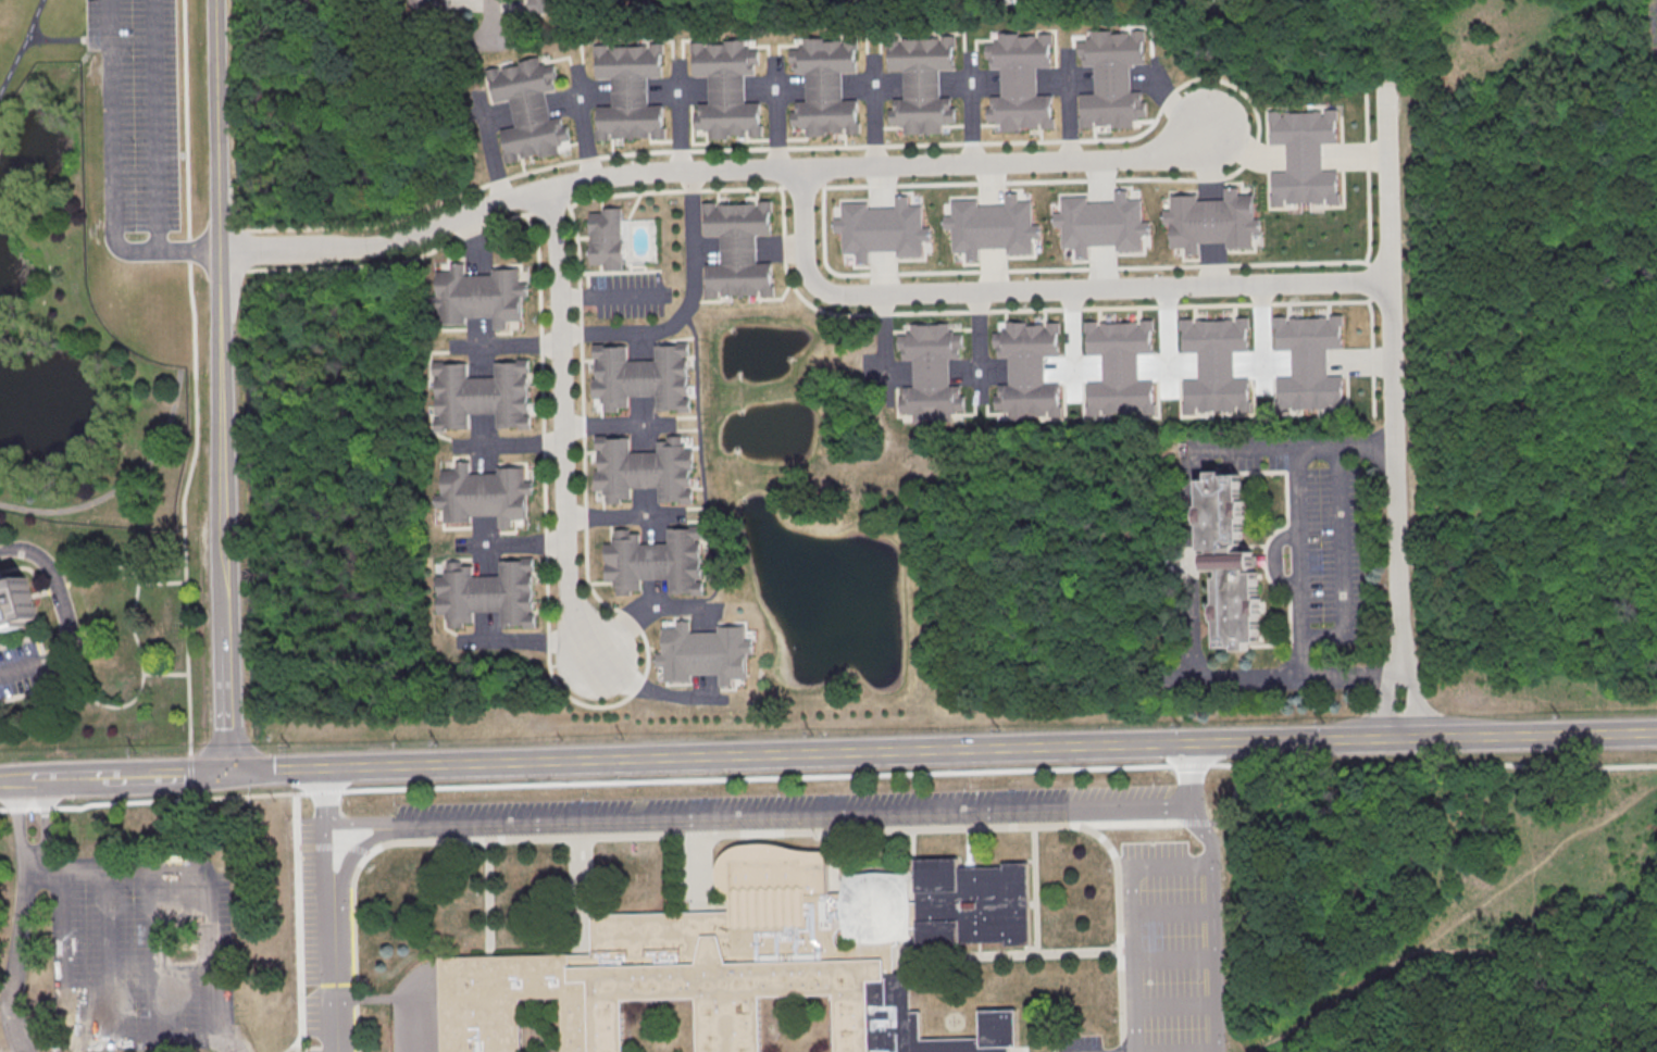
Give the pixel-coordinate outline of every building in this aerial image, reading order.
[(329,0),(307,0),(307,12),(329,12),(329,0)] [(413,7),(413,0),(450,0),(450,13),(434,13),(434,5),(413,7)] [(534,12),(534,0),(564,0),(564,12),(534,12)] [(1130,38),(1130,34),(1112,34),(1112,32),(1093,33),(1093,39),(1088,39),(1088,43),(1080,43),(1080,58),(1084,58),(1084,67),(1095,66),(1096,95),(1081,95),(1082,116),(1080,116),(1080,129),(1095,129),(1095,127),(1112,127),(1112,129),(1135,129),(1135,122),(1139,122),(1139,117),(1146,117),(1146,102),(1142,102),(1141,92),(1131,92),(1131,65),(1145,65),(1145,58),(1144,58),(1143,39),(1146,39),(1146,32),(1133,32),(1133,38),(1130,38)] [(1041,36),(1041,41),(1037,41),(1036,37),(1019,37),(1019,34),(999,35),(1000,41),(996,41),(996,45),(986,45),(987,61),(992,61),(992,71),(1001,70),(1002,98),(988,98),(988,122),(997,122),(997,125),(1001,125),(1001,127),(1002,127),(1002,130),(1002,132),(1029,132),(1029,129),(1041,128),(1039,124),(1043,124),(1043,129),(1056,129),(1056,118),(1054,118),(1052,96),(1038,96),(1037,68),(1051,68),(1051,62),(1050,62),(1050,42),(1052,42),(1052,35),(1041,36)] [(900,38),(900,43),(902,43),(902,39),(939,39),(939,43),(942,43),(942,37),(956,37),(956,73),(940,73),(942,98),(951,98),(951,109),(956,109),(957,123),(947,123),(947,125),(943,125),(943,134),(905,135),(905,127),(900,127),(900,124),(890,124),(890,110),(895,110),(895,100),(905,100),(904,72),(889,72),(889,65),(890,65),(890,47),(887,47),(887,38),(900,38)] [(846,40),(846,46),(843,46),(843,41),(824,42),(824,38),(806,39),(806,46),(801,47),(801,49),(792,49),(793,66),(797,65),(797,75),(807,75),(808,102),(794,102),(794,126),(802,126),(802,129),(808,129),(808,132),(808,136),(808,137),(834,136),(834,134),(846,133),(846,128),(848,128),(848,134),(862,134),(861,123),(859,123),(858,100),(844,101),(843,73),(857,73),(857,66),(856,66),(856,47),(858,47),(858,40),(846,40)] [(749,51),(749,48),(745,48),(745,40),(725,41),(725,46),(708,46),(708,50),(705,50),(703,43),(692,43),(692,52),(695,52),(696,76),(710,76),(711,104),(699,104),(700,115),(695,115),(696,129),(705,129),(705,133),(710,133),(710,135),(710,139),(711,139),(737,139),(737,137),(748,137),(748,133),(750,132),(750,138),(764,137),(764,126),(761,126),(761,103),(747,103),(746,77),(756,77),(756,65),(760,65),(759,51),(749,51)] [(649,45),(650,51),(647,51),(647,47),(610,48),(610,52),(608,52),(607,46),(594,47),(594,55),(597,55),(597,79),(612,78),(613,108),(599,108),(599,130),(597,130),(597,141),(610,140),(610,135),(613,135),(613,139),(644,138),(644,139),(650,139),(650,136),(651,135),(651,141),(666,140),(666,128),(663,128),(662,105),(649,107),(648,78),(662,78),(661,55),(664,55),(664,43),(649,45)] [(545,68),(544,65),(539,66),(538,59),(519,63),(520,67),(503,71),(504,75),(499,76),(498,70),(487,73),(488,79),(491,79),(497,103),(511,100),(518,128),(503,132),(508,153),(506,154),(508,164),(519,161),(518,155),(521,154),(522,159),(539,155),(539,159),(560,154),(559,148),(564,147),(563,143),(572,141),(569,126),(564,127),(561,117),(551,120),(546,93),(556,91),(553,82),(558,82),(555,66),(545,68)] [(1283,111),(1283,116),(1286,116),(1286,112),(1322,111),(1322,116),(1325,116),(1325,110),(1338,110),(1338,145),(1323,146),(1324,171),(1340,170),(1340,204),(1328,204),(1328,199),(1325,199),(1325,203),(1288,204),(1288,200),(1285,200),(1286,206),(1272,206),(1272,195),(1275,195),(1274,179),(1273,179),(1273,173),(1287,172),(1286,145),(1273,145),(1272,138),(1273,138),(1273,120),(1270,120),(1270,111),(1283,111)] [(1254,249),(1254,234),(1261,234),(1261,220),(1254,220),(1253,197),(1238,197),(1238,188),(1226,189),(1228,200),(1198,201),(1198,196),(1173,197),(1174,211),(1166,211),(1166,224),(1172,223),(1172,248),(1186,248),(1187,255),(1199,255),(1199,243),(1226,242),(1226,250),(1254,249)] [(1143,252),(1143,236),(1150,236),(1150,222),(1143,222),(1142,199),(1127,199),(1127,190),(1116,191),(1116,202),(1087,203),(1087,198),(1062,199),(1062,213),(1055,213),(1055,226),(1061,225),(1061,250),(1075,250),(1076,258),(1092,258),(1091,246),(1116,245),(1116,252),(1143,252)] [(1034,255),(1034,239),(1042,239),(1041,225),(1034,225),(1033,202),(1019,202),(1019,193),(1007,195),(1007,205),(979,206),(979,201),(954,202),(954,216),(946,216),(946,229),(952,228),(952,253),(967,253),(967,261),(982,261),(982,249),(1007,248),(1007,255),(1034,255)] [(924,258),(923,242),(931,241),(931,228),(923,228),(923,204),(909,205),(909,197),(897,197),(897,209),(868,210),(868,204),(844,204),(844,218),(835,220),(836,231),(842,231),(843,256),(857,255),(857,264),(872,263),(872,251),(896,251),(896,259),(924,258)] [(717,203),(717,209),(720,209),(720,204),(756,203),(756,209),(759,208),(759,202),(772,202),(773,237),(758,238),(758,263),(769,263),(769,273),(773,273),(773,288),(764,288),(764,290),(759,290),(759,299),(721,300),(721,292),(717,292),(717,289),(708,289),(707,275),(711,275),(711,265),(721,264),(721,237),(707,237),(707,230),(708,230),(707,212),(703,212),(703,203),(717,203)] [(602,209),(622,209),(623,241),(624,240),(624,264),(623,264),(623,270),(606,271),(605,265),(591,265),(590,214),(603,213),(602,209)] [(440,326),(439,310),(432,311),(432,296),(438,296),(438,272),(452,272),(452,264),(465,264),(465,276),(494,275),(494,271),(520,270),(520,284),(528,284),(528,297),(522,297),(523,321),(509,322),(509,329),(495,329),(495,317),(469,318),(469,325),(440,326)] [(1288,316),(1288,323),(1291,323),(1291,317),(1328,317),(1328,322),(1331,322),(1330,316),(1344,315),(1344,351),(1329,351),(1330,376),(1345,376),(1345,410),(1332,410),(1332,405),(1330,405),(1330,410),(1294,410),(1293,405),(1291,405),(1291,412),(1278,412),(1278,400),(1280,400),(1280,385),(1279,385),(1279,378),(1293,378),(1292,350),(1278,350),(1278,343),(1279,343),(1279,325),(1275,325),(1275,317),(1288,316)] [(1195,320),(1195,325),(1197,325),(1197,321),(1233,320),(1233,325),(1236,325),(1236,318),(1249,318),(1250,353),(1235,354),(1235,379),(1250,378),(1251,413),(1238,413),(1238,408),(1236,408),(1236,412),(1199,413),(1199,409),(1197,409),(1197,415),(1183,415),(1183,403),(1186,403),(1186,388),(1184,388),(1184,380),(1198,380),(1198,353),(1184,353),(1184,347),(1185,347),(1184,328),(1181,328),(1181,320),(1195,320)] [(1098,323),(1098,328),(1101,328),(1101,324),(1137,323),(1137,327),(1141,327),(1141,322),(1154,322),(1154,356),(1138,356),(1139,381),(1155,381),(1155,415),(1143,416),(1143,411),(1141,411),(1141,415),(1104,415),(1104,411),(1100,411),(1100,417),(1087,417),(1087,405),(1091,405),(1089,390),(1088,390),(1088,384),(1102,384),(1101,355),(1087,356),(1087,349),(1088,349),(1088,330),(1085,330),(1085,323),(1098,323)] [(1002,330),(1007,330),(1007,323),(1026,323),(1026,325),(1044,325),(1044,329),(1047,329),(1047,324),(1060,324),(1061,359),(1046,359),(1046,384),(1061,384),(1062,417),(1049,417),(1049,413),(1047,413),(1047,416),(1030,417),(1030,421),(1009,422),(1009,413),(1005,414),(1005,411),(996,411),(995,396),(999,396),(999,386),(1009,386),(1009,358),(998,359),(998,348),(994,348),(994,334),(1002,334),(1002,330)] [(908,333),(912,333),(912,325),(950,324),(950,331),(955,331),(955,335),(963,334),(963,349),(960,349),(961,360),(949,360),(949,388),(960,388),(960,398),(964,398),(965,412),(956,412),(956,414),(951,414),(951,423),(914,424),(913,416),(909,416),(909,413),(900,413),(899,399),(904,399),(904,389),(913,388),(912,361),(898,361),(898,353),(899,353),(899,336),(908,336),(908,333)] [(605,403),(601,403),(601,399),(594,400),(593,379),(596,379),(595,362),(600,362),(600,360),(594,360),(594,345),(602,345),(602,348),(628,347),(628,362),(656,361),(656,347),(678,347),(678,343),(688,343),(689,356),(683,356),(683,360),(688,360),(689,397),(685,397),(685,399),(690,399),(692,414),(678,414),(678,411),(657,412),(657,397),(628,398),(628,408),(619,409),(619,413),(605,413),(605,403)] [(435,434),(435,418),(441,418),(440,416),(437,417),(436,379),(440,379),(440,377),(434,377),(434,363),(443,363),(443,365),(468,365),(469,380),(496,379),(496,365),(519,364),(519,362),(528,361),(530,374),(523,374),(523,377),(528,377),(528,415),(525,415),(525,417),(531,416),(531,431),(519,431),(519,428),(498,429),(497,415),(470,415),(470,429),(448,430),(448,433),(435,434)] [(608,494),(605,494),(605,490),(596,491),(596,471),(598,471),(598,453),(602,453),(602,451),(596,451),(596,436),(606,436),(606,439),(631,438),(631,453),(659,453),(658,442),(668,442),(668,438),(683,437),(683,446),(685,446),(685,451),(693,451),(694,471),(692,472),(692,489),(688,489),(688,490),(694,490),(694,505),(682,505),(681,502),(660,503),(659,489),(631,489),(632,500),(622,500),(622,504),(608,504),(608,494)] [(445,525),(445,510),(437,510),(436,496),(444,496),(443,472),(458,471),(457,463),(470,463),(471,475),(499,475),(498,469),(524,468),(524,483),(533,483),(533,496),(527,496),(527,519),(513,521),(513,528),(499,529),(499,517),(473,517),(473,524),(445,525)] [(1241,475),(1242,501),(1245,501),(1245,519),(1243,519),(1243,544),(1238,544),(1239,552),(1255,552),(1255,555),(1259,555),(1259,567),(1255,567),(1255,572),(1259,572),(1261,643),(1250,643),(1250,651),(1237,652),(1237,649),(1219,649),(1218,578),(1222,578),(1222,571),(1207,572),(1207,551),(1204,551),(1203,525),(1200,525),(1199,506),(1201,506),(1201,480),(1211,480),(1211,472),(1223,472),(1224,476),(1241,475)] [(616,586),(613,587),(613,583),(606,583),(605,544),(612,544),(612,540),(615,540),(615,530),(640,530),(640,546),(668,544),(668,530),(690,529),(690,527),(700,527),(700,540),(695,540),(695,542),(699,542),(700,564),(701,564),(701,580),(696,580),(696,583),(702,583),(702,597),(690,597),(690,594),(669,594),(669,580),(640,581),(640,591),(631,591),(631,596),(616,596),(616,586)] [(450,618),(447,618),(447,614),(439,615),(438,577),(446,577),(446,573),(449,573),(448,563),(473,562),(474,577),(501,576),(501,562),(524,562),(524,560),(534,560),(534,572),(528,572),(528,575),(533,575),(533,596),(535,596),(535,612),(530,613),(530,615),(536,614),(536,629),(524,629),(524,626),(502,627),(502,612),(474,613),(474,623),(464,624),(464,627),(450,628),(450,618)] [(8,625),(0,628),(0,573),(1,573),(3,579),(14,576),(15,580),(26,577),(39,618),(29,622),(30,626),(10,633),(8,625)] [(744,625),(744,640),(751,640),(752,654),(745,654),(746,678),(732,678),(732,687),(720,687),(720,676),(690,676),(690,681),(666,682),(665,668),(658,668),(657,656),(663,656),(662,631),(676,631),(676,623),(692,623),(692,634),(717,634),(715,626),(744,625)] [(1010,1048),(1010,1051),(837,1051),(835,995),(761,998),(763,1051),(699,1051),(698,999),(624,1001),(626,1051),(563,1051),(561,999),(522,1000),(523,1051),(442,1051),(440,957),(591,954),(591,915),(731,912),(731,902),(724,896),(718,886),(717,872),(721,857),(735,848),(751,846),(772,846),(792,849),(803,853),(827,852),(828,893),(843,893),(843,889),(844,881),(842,874),(849,876),(868,874),(886,874),(899,875),(908,874),(910,888),(910,904),(918,904),(917,860),(958,859),(959,869),(1004,868),(1004,865),(1030,864),(1031,944),(1006,945),(1006,942),(960,943),(960,948),(919,948),(919,928),(911,928),(911,942),(902,941),(897,941),(899,943),(893,947),(894,974),(910,974),(911,1013),(921,1012),(922,1040),(981,1039),(981,1012),(1016,1011),(1017,1048),(1010,1048)]
